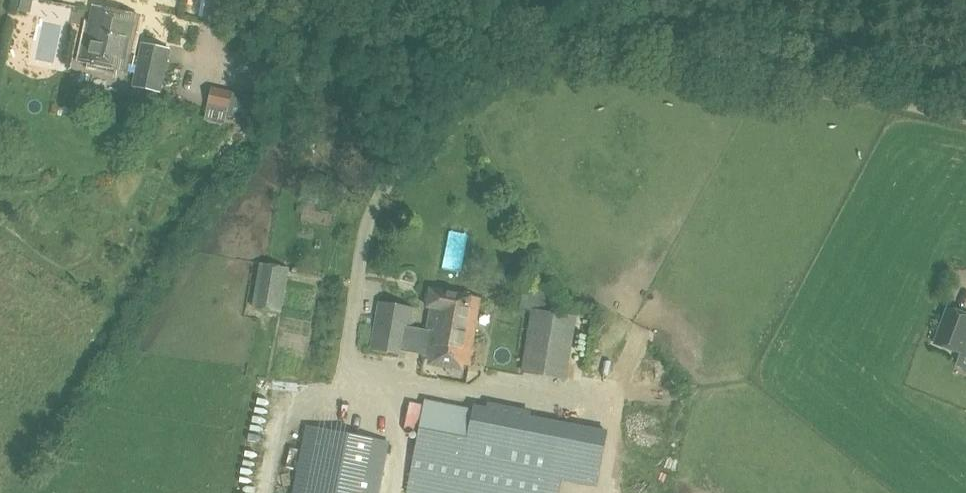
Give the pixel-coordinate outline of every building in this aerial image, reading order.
[(20,10),(31,12),(34,0),(22,0),(20,10)] [(134,85),(161,91),(170,49),(143,43),(140,56),(131,54),(139,14),(94,5),(82,61),(127,71),(129,63),(138,65),(134,85)] [(228,114),(256,120),(261,97),(233,91),(234,90),(212,85),(208,104),(229,109),(228,114)] [(287,267),(263,263),(255,308),(279,312),(287,267)] [(500,273),(498,285),(512,287),(514,275),(500,273)] [(428,332),(474,339),(481,296),(431,288),(428,306),(432,307),(428,332)] [(375,323),(411,329),(415,305),(379,300),(375,323)] [(949,307),(935,342),(961,352),(962,350),(965,352),(965,313),(949,307)] [(567,379),(577,316),(533,309),(523,372),(567,379)] [(375,323),(371,349),(406,354),(407,345),(425,348),(424,358),(470,365),(474,339),(428,332),(411,329),(375,323)] [(407,492),(548,492),(553,464),(465,446),(472,411),(425,402),(407,492)] [(390,440),(306,424),(293,492),(380,492),(390,440)]
